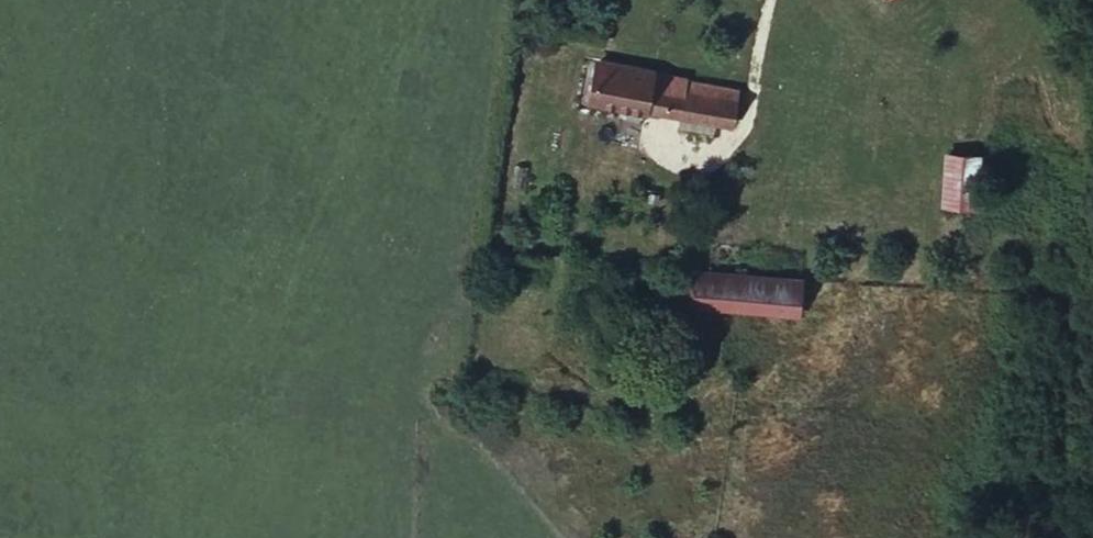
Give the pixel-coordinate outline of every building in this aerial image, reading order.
[(710,125),(717,90),(653,82),(653,74),(582,61),(576,100),(710,125)] [(954,202),(961,158),(937,155),(931,199),(954,202)] [(781,284),(670,270),(664,299),(777,314),(781,284)]
